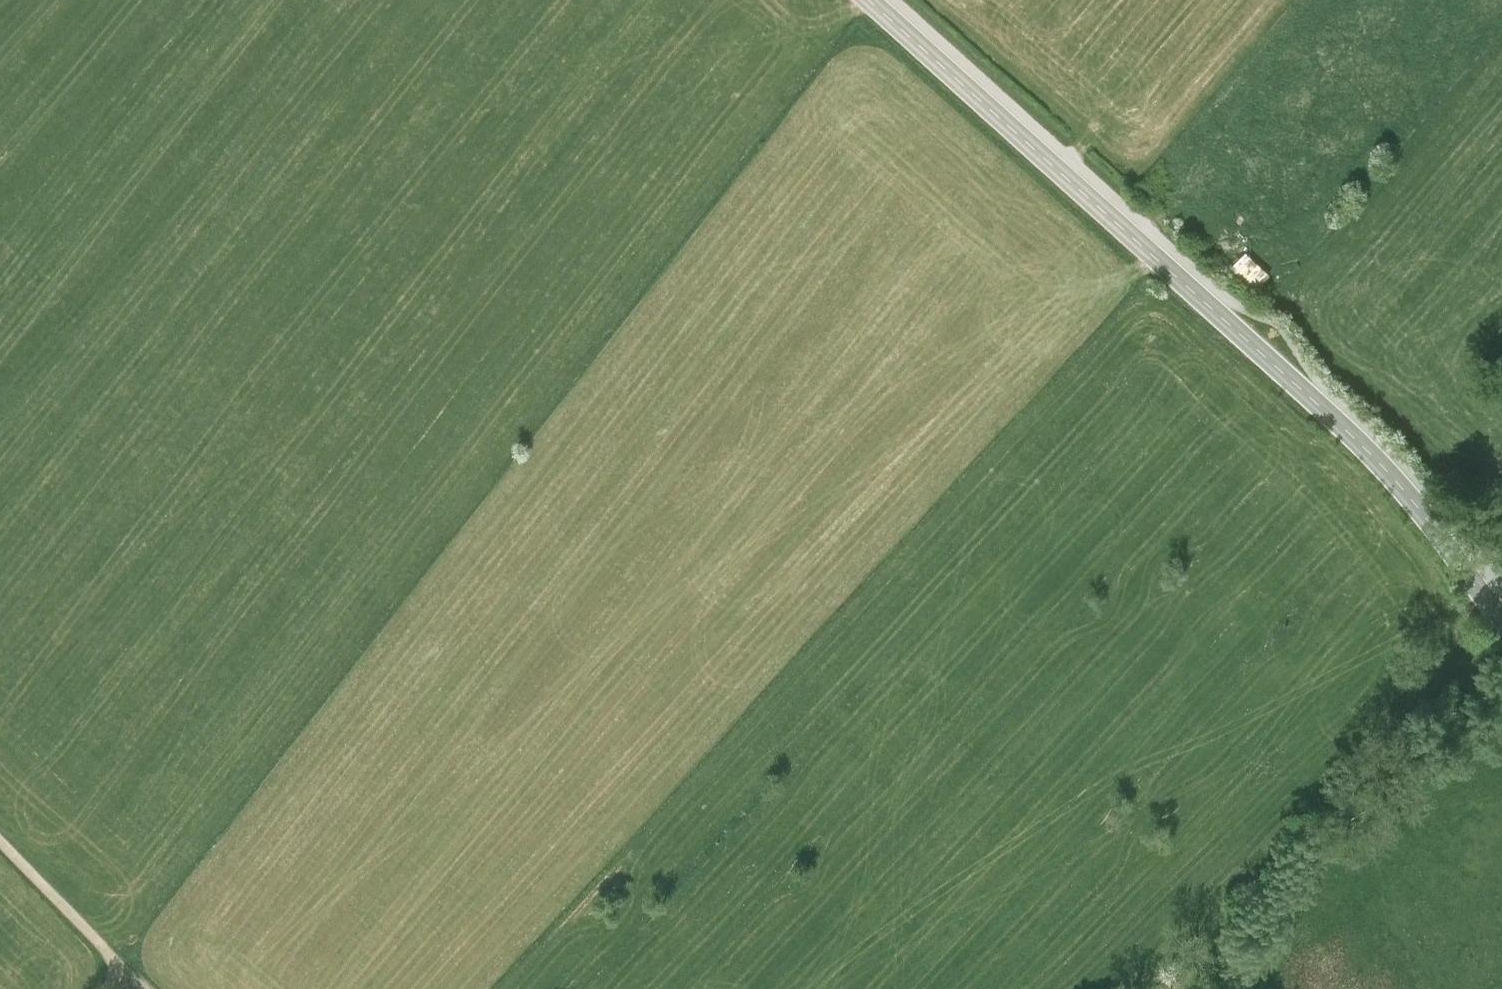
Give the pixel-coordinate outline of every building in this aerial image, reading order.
[(1224,266),(1254,293),(1271,276),(1241,248),(1224,266)]
